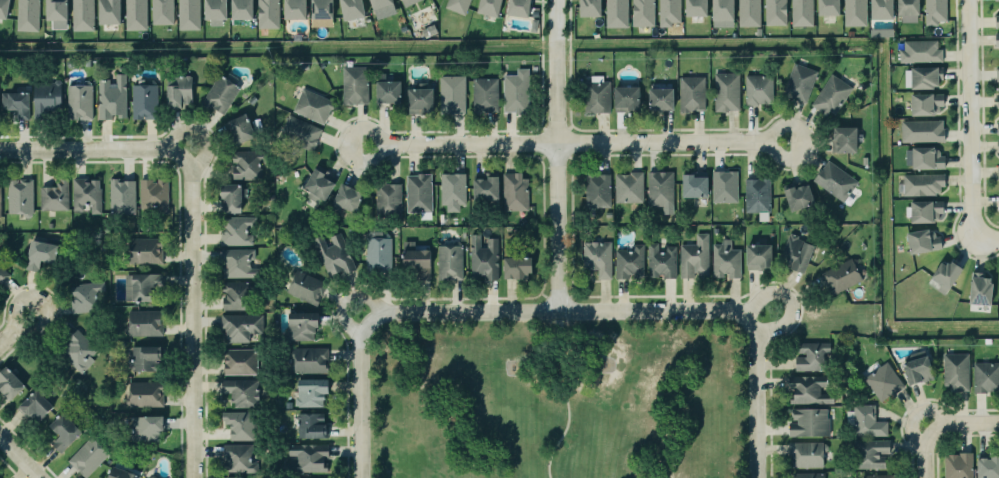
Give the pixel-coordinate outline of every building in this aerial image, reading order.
[(11,21),(14,0),(0,0),(0,19),(11,21)] [(42,0),(21,0),(20,31),(41,32),(42,0)] [(71,0),(50,0),(49,21),(70,22),(71,0)] [(96,31),(97,0),(75,0),(75,31),(96,31)] [(124,0),(103,0),(103,25),(124,26),(124,0)] [(149,0),(128,0),(128,31),(149,31),(149,0)] [(155,26),(176,25),(176,0),(154,0),(155,26)] [(182,31),(203,31),(203,0),(181,0),(182,31)] [(231,21),(231,0),(208,0),(208,21),(231,21)] [(256,0),(235,0),(236,21),(257,20),(256,0)] [(262,30),(282,29),(281,0),(261,0),(262,30)] [(310,21),(310,0),(290,0),(290,20),(310,21)] [(327,26),(327,21),(335,21),(335,0),(315,0),(315,26),(327,26)] [(348,22),(370,18),(366,0),(343,0),(348,22)] [(400,14),(396,0),(373,0),(380,21),(400,14)] [(426,0),(405,0),(408,8),(426,0)] [(468,16),(474,0),(451,0),(448,9),(468,16)] [(481,14),(503,19),(507,0),(485,0),(481,14)] [(512,17),(534,18),(535,0),(513,0),(512,17)] [(584,17),(605,18),(605,0),(585,0),(584,17)] [(606,28),(606,0),(628,0),(628,28),(606,28)] [(657,0),(635,0),(636,27),(657,27),(657,0)] [(683,0),(662,0),(662,28),(675,28),(675,24),(684,23),(683,0)] [(711,17),(710,0),(689,0),(690,18),(711,17)] [(717,29),(739,28),(738,0),(716,0),(717,29)] [(763,0),(741,0),(742,28),(763,28),(763,0)] [(790,27),(790,0),(768,0),(768,27),(790,27)] [(795,27),(816,27),(816,0),(794,0),(795,27)] [(823,17),(843,17),(843,0),(823,0),(823,17)] [(869,27),(869,0),(847,0),(847,27),(869,27)] [(875,21),(897,21),(898,0),(876,0),(875,21)] [(903,24),(924,23),(923,0),(903,0),(903,24)] [(942,27),(942,22),(950,22),(950,0),(929,0),(928,27),(942,27)] [(530,32),(531,20),(538,20),(537,32),(530,32)] [(942,62),(900,63),(899,51),(904,51),(903,42),(937,41),(937,50),(942,50),(942,62)] [(809,104),(820,72),(796,64),(785,96),(809,104)] [(345,68),(346,106),(370,105),(370,68),(345,68)] [(943,68),(915,69),(916,90),(944,90),(943,68)] [(506,76),(506,114),(533,113),(532,69),(519,70),(519,76),(506,76)] [(717,112),(741,113),(742,74),(718,74),(717,112)] [(100,120),(114,121),(114,118),(128,118),(129,75),(118,75),(117,82),(101,81),(100,120)] [(226,116),(243,89),(222,75),(205,102),(226,116)] [(836,119),(855,88),(833,75),(814,106),(836,119)] [(467,76),(442,77),(443,114),(468,113),(467,76)] [(184,105),(195,105),(194,77),(170,78),(171,109),(184,108),(184,105)] [(613,114),(613,83),(606,83),(606,77),(590,77),(590,114),(613,114)] [(707,77),(682,78),(682,112),(708,111),(707,77)] [(776,106),(776,77),(748,77),(748,106),(776,106)] [(475,79),(475,113),(501,113),(501,79),(475,79)] [(134,82),(135,120),(159,120),(158,82),(134,82)] [(405,83),(381,82),(380,105),(404,105),(405,83)] [(412,114),(437,113),(436,83),(419,84),(419,90),(411,90),(412,114)] [(36,84),(37,116),(64,116),(63,84),(36,84)] [(69,87),(70,120),(94,120),(94,86),(69,87)] [(619,88),(618,113),(644,113),(644,89),(619,88)] [(296,113),(327,126),(337,102),(305,89),(296,113)] [(678,111),(678,90),(653,90),(654,112),(678,111)] [(3,111),(19,112),(19,121),(32,121),(32,94),(4,94),(3,111)] [(916,96),(916,118),(941,117),(941,108),(948,108),(947,95),(916,96)] [(260,139),(250,115),(231,123),(241,146),(260,139)] [(318,151),(325,128),(290,116),(282,139),(318,151)] [(904,122),(905,144),(947,143),(947,121),(904,122)] [(861,154),(861,129),(840,129),(840,154),(861,154)] [(909,150),(909,170),(949,169),(949,157),(942,157),(942,149),(909,150)] [(262,160),(267,160),(266,152),(237,152),(237,168),(236,168),(236,181),(262,180),(262,160)] [(843,203),(813,181),(818,173),(818,172),(820,169),(821,170),(828,161),(858,183),(843,203)] [(313,193),(310,198),(326,207),(341,182),(319,169),(307,189),(313,193)] [(675,172),(650,173),(651,207),(676,206),(675,172)] [(740,173),(715,172),(715,203),(740,203),(740,173)] [(443,206),(469,205),(467,174),(442,175),(443,206)] [(506,212),(531,211),(530,174),(506,174),(506,212)] [(613,209),(614,175),(589,174),(588,208),(613,209)] [(618,174),(617,204),(645,204),(646,174),(618,174)] [(408,175),(409,213),(434,212),(433,175),(408,175)] [(907,197),(947,196),(947,175),(906,176),(907,197)] [(687,199),(713,199),(712,177),(686,177),(687,199)] [(75,211),(85,211),(85,207),(93,207),(93,216),(103,215),(102,182),(89,183),(88,179),(74,180),(75,211)] [(477,202),(503,201),(503,179),(477,180),(477,202)] [(748,179),(748,213),(773,213),(773,180),(748,179)] [(36,180),(11,180),(10,214),(35,215),(36,180)] [(138,181),(112,181),(112,214),(138,215),(138,181)] [(172,181),(143,181),(142,214),(171,214),(172,181)] [(42,211),(70,211),(70,183),(59,183),(59,188),(42,188),(42,211)] [(227,186),(227,215),(246,215),(245,185),(227,186)] [(368,195),(345,185),(336,205),(359,214),(368,195)] [(403,216),(403,185),(378,185),(378,215),(403,216)] [(789,192),(796,214),(820,206),(812,185),(789,192)] [(914,203),(915,225),(941,224),(941,215),(948,215),(947,202),(914,203)] [(223,246),(252,246),(252,227),(255,227),(255,218),(227,218),(227,230),(223,230),(223,246)] [(946,252),(944,237),(937,237),(936,231),(912,233),(914,255),(946,252)] [(358,270),(343,234),(329,240),(327,236),(316,240),(332,281),(358,270)] [(683,245),(682,279),(697,280),(697,274),(711,274),(712,234),(699,234),(699,245),(683,245)] [(473,279),(501,279),(500,240),(482,241),(482,236),(472,236),(473,279)] [(808,275),(820,247),(792,236),(781,264),(808,275)] [(165,265),(165,239),(134,239),(134,264),(165,265)] [(393,239),(368,239),(369,273),(394,273),(393,239)] [(715,245),(716,279),(728,278),(728,279),(744,279),(743,250),(734,250),(734,240),(723,240),(723,244),(715,245)] [(58,266),(61,246),(35,242),(29,271),(38,272),(39,263),(58,266)] [(433,251),(417,251),(417,242),(406,242),(407,272),(419,272),(419,281),(434,280),(433,251)] [(600,270),(601,281),(615,280),(614,243),(586,243),(586,271),(600,270)] [(618,251),(618,279),(646,279),(646,245),(635,245),(636,251),(618,251)] [(679,279),(677,247),(668,247),(668,253),(661,253),(661,245),(650,245),(651,279),(663,279),(663,280),(679,279)] [(440,281),(465,281),(464,246),(440,247),(440,281)] [(776,246),(750,246),(750,271),(776,271),(776,246)] [(226,279),(259,278),(259,269),(256,269),(256,250),(225,251),(226,279)] [(536,259),(508,259),(507,281),(535,281),(536,259)] [(824,274),(835,297),(866,281),(855,259),(824,274)] [(940,292),(951,298),(966,271),(946,260),(935,279),(945,284),(940,292)] [(11,275),(0,265),(0,287),(11,275)] [(289,294),(319,307),(329,284),(299,271),(289,294)] [(997,274),(976,273),(974,306),(995,307),(997,274)] [(158,276),(128,276),(127,303),(157,304),(158,276)] [(226,311),(253,311),(252,283),(226,284),(226,311)] [(97,292),(106,292),(106,284),(73,286),(75,314),(98,313),(97,292)] [(132,337),(164,337),(164,311),(131,311),(132,337)] [(318,341),(317,329),(323,329),(323,314),(290,315),(291,342),(318,341)] [(228,344),(251,343),(251,335),(265,334),(265,315),(224,316),(224,331),(228,331),(228,344)] [(102,352),(81,333),(62,353),(83,373),(102,352)] [(799,372),(828,372),(828,359),(834,359),(834,344),(803,344),(803,357),(799,357),(799,372)] [(134,348),(135,372),(164,371),(164,347),(134,348)] [(296,374),(330,374),(330,349),(297,349),(296,374)] [(259,375),(259,350),(227,350),(227,375),(259,375)] [(912,386),(937,382),(932,352),(906,357),(912,386)] [(946,355),(947,392),(972,392),(971,354),(946,355)] [(883,403),(907,388),(890,363),(867,379),(883,403)] [(976,394),(998,393),(998,363),(976,364),(976,394)] [(10,368),(0,377),(0,388),(13,403),(29,388),(10,368)] [(793,377),(793,405),(837,404),(837,393),(830,393),(830,377),(793,377)] [(233,408),(260,408),(260,380),(224,381),(224,394),(233,394),(233,408)] [(326,408),(325,400),(333,399),(333,381),(299,381),(299,408),(326,408)] [(132,408),(166,407),(165,383),(131,383),(132,408)] [(21,409),(37,426),(57,409),(40,391),(21,409)] [(890,437),(890,422),(878,423),(878,406),(857,406),(858,437),(890,437)] [(831,410),(794,410),(794,423),(791,423),(791,438),(831,438),(831,410)] [(256,413),(225,413),(225,426),(232,425),(233,442),(256,441),(256,413)] [(52,428),(62,437),(54,445),(65,455),(85,433),(65,414),(52,428)] [(329,439),(329,414),(300,415),(301,440),(329,439)] [(167,418),(134,418),(134,441),(166,441),(167,418)] [(112,454),(93,437),(70,462),(87,477),(90,477),(112,454)] [(863,470),(889,470),(888,456),(894,456),(894,442),(862,442),(863,470)] [(826,468),(826,443),(794,444),(794,469),(826,468)] [(254,445),(228,446),(228,474),(260,473),(260,462),(254,462),(254,445)] [(330,473),(330,445),(292,445),(292,458),(297,458),(297,473),(330,473)] [(976,455),(948,455),(948,477),(976,477),(976,455)] [(997,457),(997,461),(982,461),(982,477),(998,477),(998,457),(997,457)] [(142,477),(116,468),(112,477),(141,477),(142,477)]
